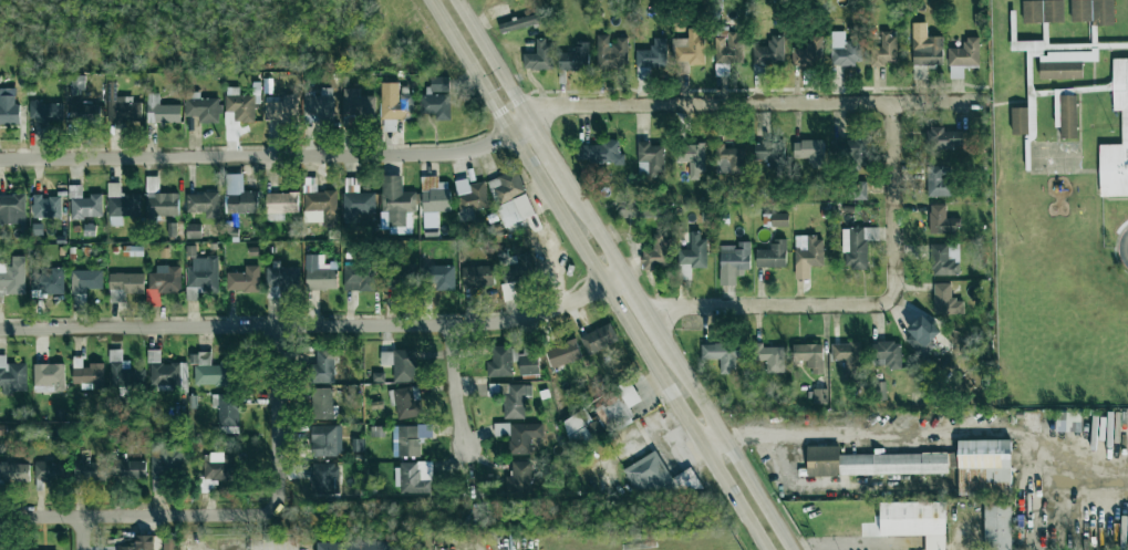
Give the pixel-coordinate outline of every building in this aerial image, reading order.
[(1063,22),(1062,0),(1043,0),(1022,0),(1023,23),(1063,22)] [(1071,21),(1093,21),(1093,26),(1114,25),(1113,0),(1070,0),(1071,21)] [(548,23),(546,13),(498,22),(500,32),(548,23)] [(926,23),(911,23),(912,65),(942,65),(942,36),(927,36),(926,23)] [(704,26),(688,26),(687,38),(675,38),(674,63),(703,64),(704,26)] [(862,64),(861,34),(847,34),(847,31),(830,31),(831,65),(862,64)] [(716,76),(729,76),(728,63),(742,63),(742,32),(715,32),(716,76)] [(896,63),(897,33),(881,33),(880,46),(871,45),(870,67),(885,67),(885,62),(896,63)] [(608,35),(596,35),(597,68),(628,67),(627,39),(608,40),(608,35)] [(752,46),(753,64),(784,63),(783,35),(769,36),(769,45),(752,46)] [(808,48),(792,49),(792,66),(824,65),(823,35),(808,35),(808,48)] [(979,65),(979,37),(964,37),(964,48),(948,48),(949,78),(964,78),(963,66),(979,65)] [(667,38),(652,38),(651,50),(636,50),(635,66),(666,67),(667,38)] [(553,69),(552,40),(536,40),(536,53),(523,54),(523,69),(553,69)] [(1011,50),(1031,50),(1031,53),(1048,53),(1048,41),(1011,40),(1011,50)] [(559,70),(588,70),(588,42),(574,42),(574,53),(558,53),(559,70)] [(1082,79),(1082,61),(1097,61),(1097,52),(1040,52),(1040,79),(1082,79)] [(1099,60),(1127,59),(1127,198),(1101,198),(1099,60)] [(84,75),(70,75),(69,90),(84,90),(84,75)] [(428,92),(449,93),(450,77),(429,76),(428,92)] [(399,83),(381,82),(380,131),(396,131),(397,119),(413,119),(414,93),(399,93),(399,83)] [(239,87),(225,87),(224,122),(253,123),(254,95),(238,95),(239,87)] [(319,93),(303,93),(304,122),(333,121),(332,87),(319,88),(319,93)] [(0,89),(0,123),(20,123),(19,104),(15,104),(14,88),(0,89)] [(359,89),(342,88),(341,117),(374,117),(374,96),(359,96),(359,89)] [(186,116),(198,116),(198,123),(219,123),(218,98),(199,98),(199,92),(185,92),(186,116)] [(180,123),(180,104),(159,104),(159,93),(147,93),(147,123),(180,123)] [(132,97),(116,96),(116,94),(108,94),(107,122),(141,123),(142,103),(132,102),(132,97)] [(420,114),(435,114),(435,121),(450,120),(450,94),(419,94),(420,114)] [(264,120),(294,120),(295,95),(282,95),(282,102),(264,102),(264,120)] [(1076,95),(1059,95),(1060,138),(1077,138),(1076,95)] [(29,102),(29,118),(39,118),(39,124),(63,123),(62,102),(29,102)] [(69,122),(100,123),(101,104),(70,103),(69,122)] [(1028,107),(1011,107),(1012,134),(1028,134),(1028,107)] [(968,131),(943,131),(943,126),(927,126),(927,149),(968,149),(968,131)] [(867,139),(834,140),(835,164),(867,163),(867,139)] [(624,162),(624,153),(619,153),(619,140),(602,140),(602,144),(576,145),(577,163),(624,162)] [(794,158),(809,158),(809,168),(824,168),(823,140),(793,141),(794,158)] [(663,145),(651,146),(651,141),(637,142),(638,175),(664,175),(663,145)] [(784,142),(754,141),(754,159),(768,159),(768,167),(783,167),(784,142)] [(676,162),(689,163),(689,179),(704,179),(705,144),(676,143),(676,162)] [(744,147),(715,147),(716,173),(745,173),(744,147)] [(952,196),(951,165),(926,166),(927,197),(952,196)] [(489,178),(497,203),(526,194),(518,169),(489,178)] [(243,174),(227,174),(226,213),(257,213),(258,191),(243,191),(243,174)] [(401,175),(381,176),(382,211),(389,211),(389,230),(409,229),(409,213),(417,212),(416,192),(402,192),(401,175)] [(438,176),(421,177),(422,212),(450,211),(449,182),(438,182),(438,176)] [(146,215),(179,215),(178,193),(158,193),(158,177),(146,177),(146,215)] [(468,183),(468,179),(455,180),(459,212),(489,208),(485,181),(468,183)] [(866,181),(854,181),(853,199),(866,199),(866,181)] [(140,193),(120,193),(120,183),(108,183),(108,225),(121,225),(121,216),(140,216),(140,193)] [(342,192),(343,221),(357,221),(357,214),(375,214),(374,192),(358,193),(358,184),(347,184),(347,192),(342,192)] [(82,185),(70,185),(70,218),(102,218),(101,195),(82,196),(82,185)] [(337,192),(304,191),(303,223),(336,224),(337,192)] [(187,212),(205,212),(205,219),(220,219),(219,192),(186,193),(187,212)] [(298,212),(297,192),(266,193),(266,220),(284,220),(284,213),(298,212)] [(496,206),(504,226),(535,214),(526,193),(496,206)] [(25,195),(0,195),(0,224),(25,224),(25,195)] [(61,196),(32,196),(32,217),(61,218),(61,196)] [(945,204),(929,205),(930,234),(959,233),(958,218),(945,218),(945,204)] [(667,217),(667,208),(618,207),(618,216),(667,217)] [(788,213),(771,213),(771,226),(788,227),(788,213)] [(201,238),(201,224),(187,224),(187,238),(201,238)] [(842,228),(844,269),(867,268),(866,227),(842,228)] [(705,267),(705,231),(690,231),(690,249),(678,249),(678,264),(690,264),(690,268),(705,267)] [(642,249),(641,269),(654,270),(654,263),(669,264),(670,239),(664,238),(664,234),(653,234),(653,249),(642,249)] [(823,237),(807,236),(807,248),(795,248),(794,278),(810,279),(810,265),(823,266),(823,237)] [(786,267),(786,239),(771,239),(771,249),(756,249),(756,267),(786,267)] [(749,241),(737,241),(737,246),(720,246),(719,284),(736,285),(736,276),(748,276),(749,241)] [(930,244),(931,276),(959,275),(959,260),(948,260),(948,244),(930,244)] [(337,289),(337,268),(317,269),(317,254),(305,254),(305,290),(337,289)] [(501,281),(532,280),(531,254),(500,256),(501,281)] [(218,292),(218,257),(188,257),(188,300),(198,300),(198,292),(218,292)] [(24,264),(0,265),(0,295),(25,295),(24,264)] [(181,265),(156,266),(156,273),(148,273),(148,291),(147,291),(147,305),(160,305),(160,293),(181,293),(181,265)] [(260,266),(245,265),(245,272),(226,272),(226,291),(259,291),(260,266)] [(374,291),(374,266),(344,265),(343,290),(374,291)] [(382,287),(414,289),(415,266),(383,265),(382,287)] [(455,289),(454,265),(422,266),(423,290),(455,289)] [(494,286),(493,266),(462,267),(463,287),(494,286)] [(64,294),(63,267),(49,267),(49,275),(32,275),(33,295),(64,294)] [(265,285),(279,286),(278,291),(296,291),(297,268),(266,267),(265,285)] [(103,270),(71,270),(71,294),(87,294),(87,288),(102,289),(103,270)] [(144,293),(144,273),(109,273),(109,302),(125,302),(125,293),(144,293)] [(963,299),(951,300),(951,283),(934,283),(934,314),(963,314),(963,299)] [(902,336),(921,358),(935,347),(930,341),(939,333),(925,316),(902,336)] [(618,342),(611,323),(579,336),(587,355),(618,342)] [(547,346),(551,366),(580,361),(577,341),(547,346)] [(890,365),(890,369),(901,369),(900,341),(876,342),(876,353),(871,354),(872,365),(890,365)] [(701,344),(701,359),(719,359),(720,372),(735,372),(735,357),(748,356),(748,343),(701,344)] [(754,361),(766,360),(767,373),(785,372),(784,346),(763,347),(762,343),(753,343),(754,361)] [(809,361),(809,374),(824,373),(823,343),(792,344),(792,362),(809,361)] [(861,343),(831,343),(832,361),(844,360),(845,369),(862,369),(861,343)] [(517,347),(492,346),(491,361),(487,361),(486,377),(511,377),(512,361),(517,361),(517,347)] [(109,385),(144,386),(145,370),(130,369),(130,361),(121,360),(122,349),(111,349),(109,385)] [(187,363),(160,363),(160,350),(149,350),(149,388),(187,389),(187,363)] [(335,350),(316,350),(316,365),(311,365),(310,383),(334,383),(335,350)] [(415,350),(380,350),(381,365),(393,365),(393,382),(416,381),(415,350)] [(194,385),(230,386),(231,363),(211,363),(211,353),(190,353),(190,363),(195,364),(194,385)] [(518,355),(519,375),(538,374),(538,354),(518,355)] [(6,364),(6,355),(0,355),(0,386),(2,386),(2,392),(26,392),(26,363),(6,364)] [(34,392),(64,391),(63,363),(33,364),(34,392)] [(641,400),(629,379),(616,386),(620,394),(594,409),(608,434),(634,419),(628,408),(641,400)] [(504,418),(524,419),(524,398),(531,398),(531,385),(505,384),(504,418)] [(332,388),(312,387),(311,419),(331,420),(332,388)] [(392,388),(394,419),(422,417),(420,387),(392,388)] [(827,389),(813,389),(813,404),(828,403),(827,389)] [(239,426),(239,394),(218,394),(217,426),(239,426)] [(589,409),(561,419),(572,447),(600,437),(589,409)] [(1056,431),(1081,432),(1081,412),(1057,412),(1056,431)] [(542,423),(494,424),(494,436),(509,436),(509,455),(530,455),(530,437),(542,437),(542,423)] [(341,425),(310,426),(311,456),(342,456),(341,425)] [(393,456),(420,457),(420,440),(431,440),(431,425),(393,425),(393,456)] [(959,495),(1011,495),(1010,439),(958,440),(959,495)] [(184,448),(163,449),(163,441),(150,441),(151,475),(184,474),(184,448)] [(807,476),(948,473),(948,468),(957,467),(957,452),(839,455),(839,445),(806,446),(807,476)] [(671,478),(656,451),(623,469),(642,504),(695,475),(691,467),(671,478)] [(203,453),(203,480),(233,480),(232,453),(203,453)] [(112,460),(113,479),(146,479),(145,459),(112,460)] [(105,460),(74,461),(74,481),(106,480),(105,460)] [(505,476),(505,492),(530,493),(531,462),(511,461),(511,476),(505,476)] [(29,463),(0,462),(0,481),(28,482),(29,463)] [(66,462),(34,463),(35,482),(66,481),(66,462)] [(396,463),(397,494),(432,493),(431,462),(396,463)] [(312,494),(335,494),(336,464),(312,463),(312,494)] [(925,535),(925,549),(946,549),(945,502),(880,502),(880,536),(925,535)] [(984,505),(985,549),(1012,549),(1010,505),(984,505)] [(154,535),(135,535),(135,547),(118,546),(118,549),(154,549),(154,535)] [(174,537),(163,537),(163,549),(175,549),(174,537)] [(391,541),(317,542),(317,549),(391,549),(391,541)]
